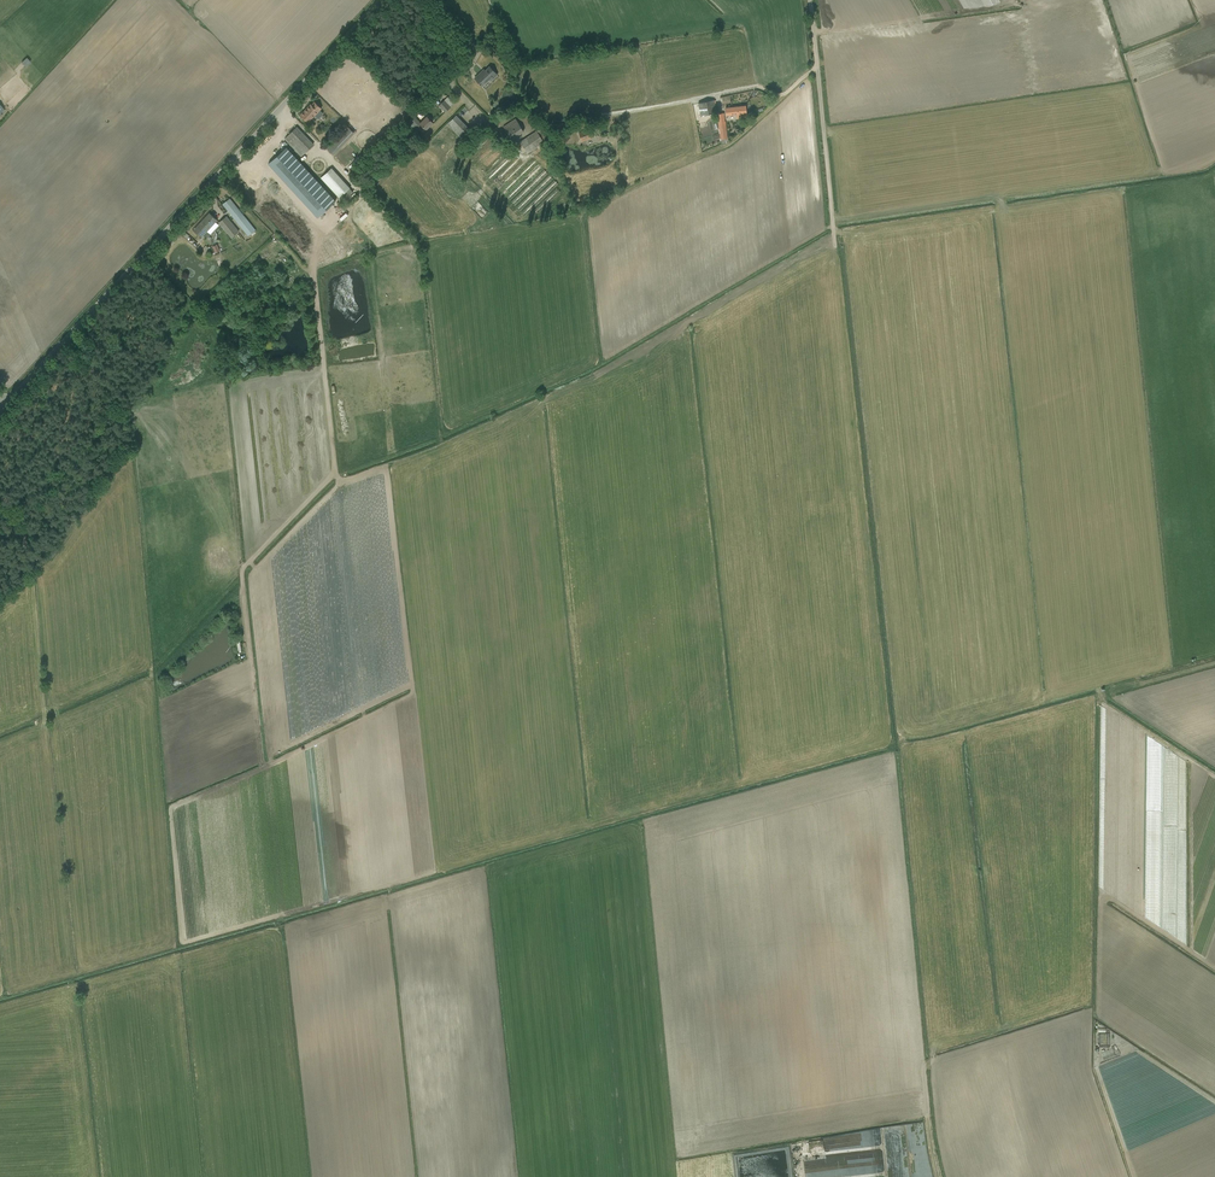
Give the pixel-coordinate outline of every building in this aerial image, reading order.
[(497,75),(489,66),(485,71),(484,72),(483,72),(482,71),(474,78),(482,86),(495,73),(497,75)] [(445,113),(454,104),(447,97),(438,106),(445,113)] [(698,104),(700,115),(709,113),(716,112),(713,100),(707,102),(701,103),(698,104)] [(319,110),(321,108),(314,102),(311,105),(310,104),(300,115),(308,122),(315,115),(318,118),(319,118),(322,114),(322,113),(319,110)] [(726,108),(726,114),(726,116),(737,114),(737,119),(747,118),(746,112),(745,106),(726,108)] [(721,140),(721,143),(726,143),(726,139),(727,139),(725,121),(724,113),(716,114),(717,123),(718,122),(720,140),(721,140)] [(459,136),(464,132),(468,128),(456,115),(451,119),(447,123),(459,136)] [(425,129),(428,127),(433,123),(427,117),(421,123),(414,116),(410,120),(421,131),(424,128),(425,129)] [(511,139),(516,136),(523,131),(516,119),(503,127),(507,132),(511,139)] [(314,144),(297,127),(285,139),(289,143),(302,156),(314,144)] [(527,153),(547,141),(545,135),(542,128),(520,142),(527,153)] [(568,138),(568,142),(578,140),(578,139),(580,138),(581,141),(583,141),(594,137),(591,128),(581,131),(576,133),(576,136),(570,138),(568,138)] [(469,159),(490,141),(483,133),(462,151),(469,159)] [(336,153),(348,142),(343,137),(331,148),(336,153)] [(316,218),(334,202),(286,147),(268,163),(316,218)] [(486,176),(505,157),(502,154),(483,172),(486,176)] [(510,162),(506,158),(487,177),(490,180),(510,162)] [(495,185),(520,161),(517,158),(492,182),(495,185)] [(504,195),(537,163),(534,160),(501,192),(504,195)] [(346,163),(344,165),(350,173),(353,171),(346,163)] [(524,166),(521,163),(496,186),(499,190),(524,166)] [(543,168),(539,165),(506,196),(510,200),(543,168)] [(345,199),(353,192),(331,168),(321,178),(339,198),(342,195),(345,199)] [(548,173),(544,170),(511,202),(515,205),(548,173)] [(239,184),(247,179),(243,174),(236,179),(239,184)] [(553,179),(549,175),(516,207),(520,211),(553,179)] [(558,184),(554,180),(521,212),(525,216),(558,184)] [(560,192),(557,188),(535,210),(538,213),(560,192)] [(345,201),(347,203),(357,195),(354,192),(345,201)] [(223,204),(226,209),(249,236),(256,230),(233,203),(230,198),(223,204)] [(210,235),(206,231),(217,220),(209,213),(209,214),(203,221),(203,220),(199,224),(194,229),(202,237),(204,234),(208,237),(210,235)] [(231,238),(239,231),(226,216),(219,222),(231,238)]
